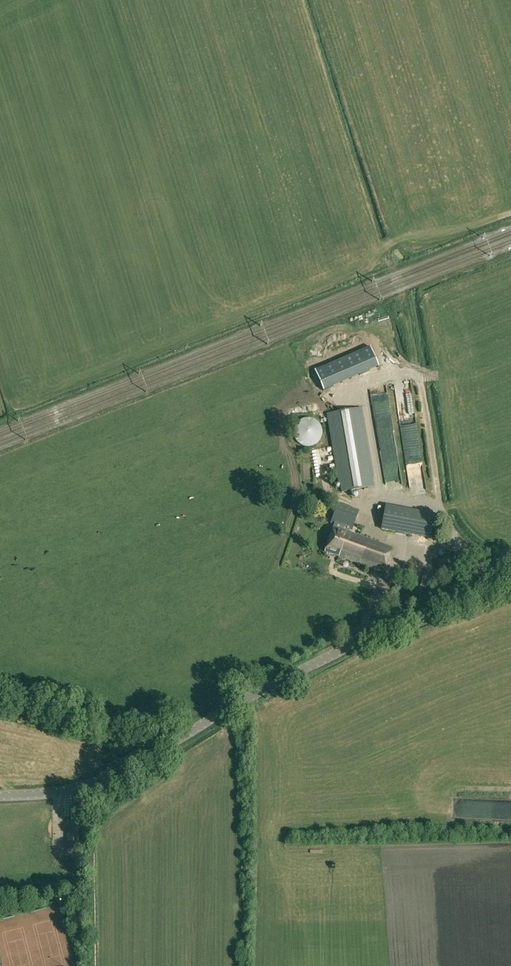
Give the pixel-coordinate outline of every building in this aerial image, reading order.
[(373,487),(360,408),(328,414),(342,492),(373,487)] [(321,428),(321,427),(320,426),(320,425),(319,424),(318,423),(317,422),(315,421),(313,420),(311,419),(309,419),(308,419),(306,419),(304,419),(302,420),(300,421),(298,422),(298,423),(296,425),(296,426),(295,427),(295,428),(294,429),(294,430),(294,431),(294,432),(294,433),(294,434),(294,435),(294,436),(294,437),(295,438),(295,439),(296,440),(296,441),(297,442),(298,443),(299,444),(300,444),(302,446),(303,446),(304,446),(306,447),(307,447),(309,447),(310,447),(312,446),(314,446),(315,445),(317,444),(318,443),(319,442),(320,441),(320,440),(321,439),(321,438),(321,437),(322,436),(322,435),(322,434),(322,433),(322,432),(322,431),(322,430),(322,429),(321,428)] [(420,426),(405,428),(412,476),(427,474),(420,426)] [(383,573),(392,548),(348,532),(349,530),(352,531),(358,511),(338,503),(331,523),(334,524),(325,552),(383,573)] [(430,538),(435,515),(385,506),(381,529),(430,538)]
